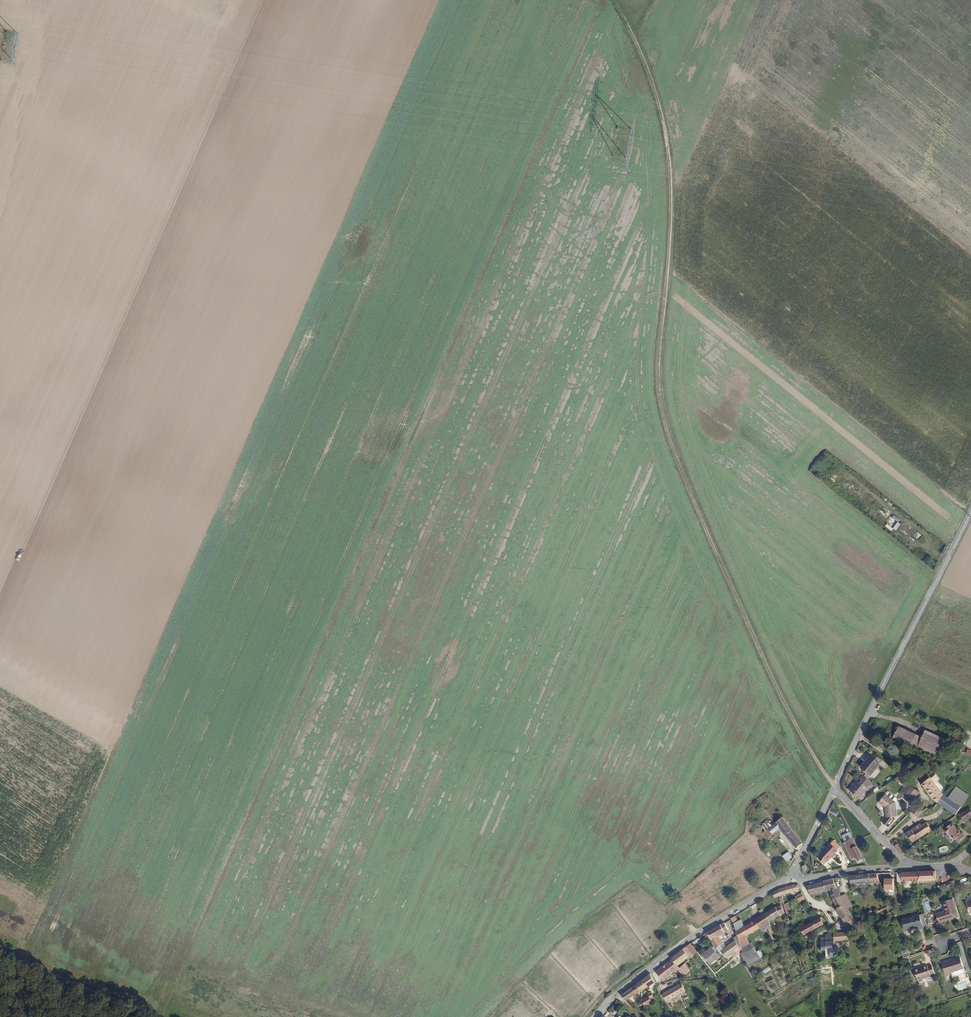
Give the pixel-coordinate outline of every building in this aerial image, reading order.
[(898,522),(900,519),(892,514),(885,526),(896,532),(900,524),(898,522)] [(918,531),(914,536),(919,540),(923,535),(918,531)] [(944,758),(951,742),(929,732),(927,738),(902,727),(897,737),(944,758)] [(860,768),(867,775),(877,764),(880,760),(874,754),(870,758),(869,757),(860,768)] [(869,790),(869,789),(872,785),(864,777),(852,790),(861,799),(869,790)] [(906,790),(910,787),(900,778),(896,781),(906,790)] [(924,788),(936,802),(940,804),(945,796),(931,782),(924,788)] [(905,796),(914,803),(920,795),(911,788),(905,796)] [(970,799),(970,796),(960,788),(950,800),(964,809),(970,799)] [(898,805),(897,802),(888,796),(885,799),(895,806),(898,805)] [(940,804),(958,816),(964,809),(950,800),(945,797),(945,796),(940,804)] [(900,819),(898,813),(895,806),(885,799),(879,807),(886,812),(889,822),(885,827),(890,831),(900,819)] [(966,822),(970,818),(970,815),(968,811),(961,816),(966,822)] [(918,817),(925,822),(929,817),(925,814),(921,812),(918,817)] [(784,836),(799,852),(802,848),(802,844),(793,833),(783,819),(775,825),(773,824),(770,826),(771,827),(767,830),(771,835),(779,830),(784,836)] [(771,827),(770,826),(768,823),(762,827),(765,832),(767,830),(771,827)] [(907,835),(914,843),(932,830),(926,823),(922,827),(920,825),(907,835)] [(960,842),(968,836),(965,832),(964,833),(956,823),(947,829),(955,839),(957,838),(960,842)] [(763,833),(767,838),(771,835),(767,830),(765,832),(763,833)] [(845,842),(843,843),(850,858),(855,856),(858,862),(862,859),(856,846),(849,832),(842,835),(845,842)] [(905,853),(908,851),(897,840),(892,845),(903,855),(905,853)] [(839,854),(831,847),(815,865),(822,872),(839,854)] [(782,857),(789,865),(793,859),(788,853),(782,857)] [(901,881),(935,881),(935,871),(901,872),(901,881)] [(870,886),(883,885),(880,876),(852,879),(852,882),(853,882),(853,886),(858,886),(858,887),(870,886)] [(893,879),(884,879),(884,889),(888,890),(892,890),(893,879)] [(850,907),(844,897),(839,888),(837,881),(824,885),(826,892),(827,892),(831,891),(836,901),(842,912),(850,908),(850,907)] [(809,889),(812,897),(826,892),(824,885),(809,889)] [(801,888),(796,887),(783,891),(784,896),(802,891),(801,888)] [(777,899),(784,896),(783,891),(775,894),(777,899)] [(850,907),(854,905),(848,894),(844,897),(850,907)] [(957,921),(961,920),(956,902),(946,905),(949,914),(940,917),(942,926),(952,923),(952,921),(956,920),(957,921)] [(935,913),(931,903),(926,905),(929,916),(935,913)] [(772,922),(787,913),(784,906),(779,908),(779,907),(768,914),(772,922)] [(847,923),(856,918),(850,908),(842,912),(841,913),(847,923)] [(772,922),(768,914),(749,926),(753,934),(772,922)] [(863,931),(861,927),(866,925),(865,921),(859,924),(856,918),(847,923),(854,937),(863,931)] [(926,930),(923,918),(922,918),(916,920),(916,919),(905,923),(908,933),(919,930),(920,932),(926,930)] [(804,937),(815,934),(828,929),(826,921),(805,928),(801,930),(804,937)] [(732,948),(724,935),(732,930),(728,923),(715,931),(718,937),(727,951),(728,951),(732,957),(736,954),(732,948)] [(750,936),(753,934),(749,926),(746,928),(741,931),(743,936),(744,939),(750,936)] [(747,947),(753,944),(750,936),(744,939),(747,947)] [(840,946),(853,944),(853,937),(840,938),(840,939),(840,946)] [(749,953),(747,947),(744,939),(741,942),(732,948),(736,954),(739,960),(747,954),(749,953)] [(840,954),(840,946),(840,939),(830,940),(830,943),(825,943),(826,957),(831,957),(830,954),(840,954)] [(748,957),(759,949),(756,942),(753,944),(747,947),(749,953),(747,954),(748,957)] [(689,959),(690,961),(701,953),(693,943),(672,958),(674,960),(680,969),(682,967),(680,965),(689,959)] [(714,964),(722,956),(715,948),(707,955),(710,959),(708,960),(710,962),(711,961),(714,964)] [(754,966),(766,960),(759,949),(748,957),(754,966)] [(665,980),(667,979),(680,969),(674,960),(659,971),(665,980)] [(964,971),(965,971),(962,961),(944,966),(947,977),(957,974),(964,971)] [(685,976),(690,972),(685,965),(682,967),(680,969),(684,974),(685,976)] [(932,977),(936,976),(934,968),(930,969),(929,968),(924,969),(925,970),(921,971),(921,970),(916,972),(920,982),(933,978),(932,977)] [(624,994),(628,999),(658,980),(655,974),(653,972),(624,994)] [(662,993),(666,1000),(684,989),(680,983),(662,993)] [(643,1006),(652,1002),(649,996),(640,1000),(643,1006)]
